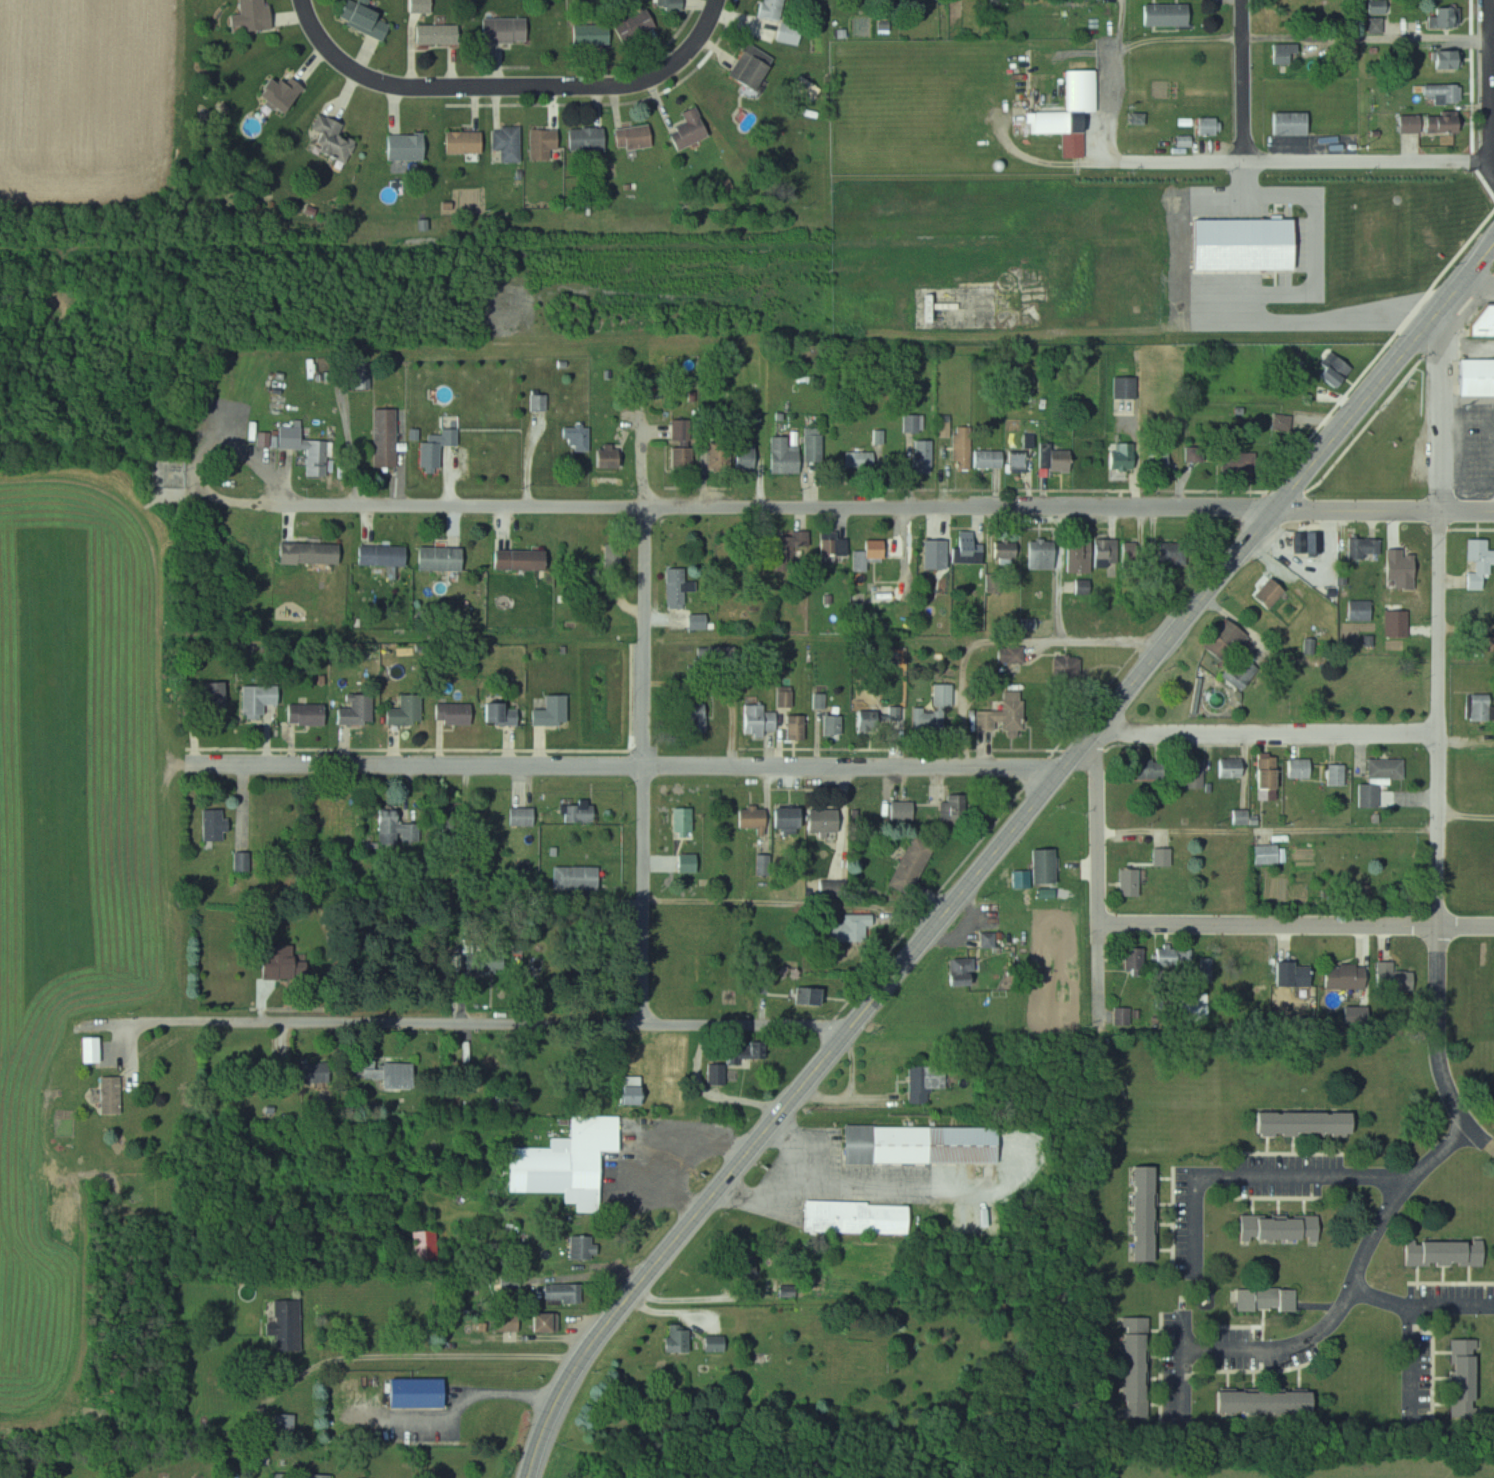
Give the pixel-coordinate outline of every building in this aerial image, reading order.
[(269,6),(268,0),(243,0),(246,32),(276,29),(274,5),(269,6)] [(435,12),(435,0),(413,0),(413,12),(435,12)] [(663,11),(686,11),(686,0),(663,0),(663,11)] [(784,20),(780,41),(802,45),(806,26),(792,23),(796,0),(765,0),(762,16),(784,20)] [(1384,0),(1368,0),(1368,10),(1384,10),(1384,0)] [(385,11),(358,1),(349,27),(389,40),(394,24),(382,20),(385,11)] [(1193,25),(1193,3),(1148,3),(1148,25),(1193,25)] [(1453,7),(1428,7),(1428,27),(1453,27),(1453,7)] [(661,34),(654,10),(620,21),(628,44),(661,34)] [(487,43),(531,43),(531,18),(487,18),(487,43)] [(1383,18),(1368,18),(1368,33),(1383,33),(1383,18)] [(614,45),(614,23),(575,23),(575,45),(614,45)] [(463,24),(419,24),(419,45),(463,45),(463,24)] [(1299,44),(1276,44),(1276,64),(1299,64),(1299,44)] [(1453,69),(1453,51),(1429,51),(1429,69),(1453,69)] [(744,81),(764,90),(776,62),(755,54),(744,81)] [(1070,112),(1035,112),(1036,134),(1066,134),(1066,157),(1089,157),(1089,112),(1101,112),(1101,69),(1070,70),(1070,112)] [(1459,85),(1420,85),(1420,103),(1459,103),(1459,85)] [(686,113),(691,124),(673,131),(680,150),(713,136),(701,107),(686,113)] [(1313,135),(1313,113),(1277,113),(1277,135),(1313,135)] [(343,134),(347,122),(322,114),(310,151),(351,164),(359,139),(343,134)] [(1403,114),(1403,133),(1459,133),(1459,114),(1403,114)] [(1203,135),(1225,135),(1225,118),(1203,118),(1203,135)] [(659,143),(649,122),(631,131),(641,152),(659,143)] [(523,162),(523,127),(495,127),(495,151),(504,151),(504,162),(523,162)] [(572,128),(573,151),(608,150),(607,127),(572,128)] [(562,155),(562,130),(533,130),(533,155),(562,155)] [(450,154),(486,154),(486,132),(450,132),(450,154)] [(391,161),(430,161),(430,134),(391,134),(391,161)] [(1480,305),(1480,336),(1493,336),(1493,305),(1480,305)] [(1324,364),(1329,368),(1323,376),(1342,389),(1358,367),(1334,350),(1324,364)] [(1466,360),(1466,396),(1493,396),(1493,360),(1466,360)] [(1118,399),(1140,399),(1140,377),(1118,377),(1118,399)] [(534,395),(534,411),(550,411),(550,395),(534,395)] [(377,467),(400,467),(400,409),(377,409),(377,467)] [(1292,434),(1294,415),(1276,413),(1274,433),(1292,434)] [(907,433),(926,433),(926,415),(907,415),(907,433)] [(675,420),(675,441),(694,440),(694,419),(675,420)] [(282,448),(314,448),(314,424),(282,424),(282,448)] [(592,450),(592,426),(567,426),(567,450),(592,450)] [(974,470),(974,427),(957,427),(957,470),(974,470)] [(827,428),(808,428),(808,460),(827,460),(827,428)] [(462,429),(445,429),(445,435),(431,435),(431,442),(424,442),(424,468),(445,467),(445,446),(462,446),(462,429)] [(792,436),(775,436),(775,473),(803,473),(803,445),(792,445),(792,436)] [(712,439),(712,469),(735,468),(735,466),(760,466),(760,441),(736,441),(736,439),(712,439)] [(918,441),(918,474),(936,474),(936,441),(918,441)] [(1056,449),(1056,443),(1044,443),(1044,471),(1076,471),(1076,449),(1056,449)] [(1120,451),(1113,451),(1113,470),(1141,470),(1141,443),(1120,443),(1120,451)] [(1189,446),(1189,461),(1207,461),(1207,446),(1189,446)] [(677,467),(696,467),(696,447),(677,447),(677,467)] [(1173,448),(1157,448),(1158,471),(1174,470),(1173,448)] [(1006,468),(1006,451),(979,451),(979,468),(1006,468)] [(1031,473),(1031,451),(1012,451),(1012,473),(1031,473)] [(1236,470),(1261,470),(1261,451),(1236,451),(1236,470)] [(866,452),(850,452),(850,469),(866,469),(866,452)] [(814,550),(814,531),(797,531),(797,536),(777,536),(777,571),(794,571),(794,551),(814,550)] [(851,556),(851,539),(841,539),(841,531),(825,531),(825,563),(841,563),(841,556),(851,556)] [(962,559),(987,559),(987,546),(977,546),(977,532),(962,532),(962,559)] [(1324,552),(1325,533),(1312,533),(1311,552),(1324,552)] [(1383,539),(1352,538),(1351,557),(1383,557),(1383,539)] [(857,571),(871,571),(871,560),(890,560),(890,540),(871,540),(871,551),(857,551),(857,571)] [(1072,573),(1095,573),(1096,540),(1072,540),(1072,573)] [(1121,540),(1100,540),(1100,566),(1121,566),(1121,540)] [(1492,590),(1492,566),(1493,566),(1493,551),(1492,551),(1492,540),(1471,540),(1471,561),(1480,561),(1480,572),(1470,572),(1470,590),(1492,590)] [(998,566),(1021,566),(1021,541),(998,541),(998,566)] [(941,542),(930,542),(930,575),(941,575),(941,542)] [(1037,542),(1037,563),(1060,563),(1060,542),(1037,542)] [(1130,566),(1148,566),(1148,542),(1130,542),(1130,566)] [(344,544),(285,544),(285,564),(344,564),(344,544)] [(608,568),(624,567),(623,544),(607,544),(608,568)] [(1162,544),(1162,564),(1191,564),(1191,544),(1162,544)] [(363,566),(411,566),(411,546),(363,546),(363,566)] [(468,570),(468,548),(423,548),(423,570),(468,570)] [(551,570),(551,551),(499,551),(499,570),(551,570)] [(669,569),(669,610),(688,610),(688,569),(669,569)] [(989,595),(1007,595),(1007,574),(989,574),(989,595)] [(1259,598),(1276,611),(1291,590),(1274,577),(1259,598)] [(900,604),(900,585),(874,585),(874,604),(900,604)] [(1376,602),(1352,602),(1352,621),(1376,621),(1376,602)] [(710,630),(710,616),(692,616),(692,630),(710,630)] [(1209,647),(1229,663),(1251,634),(1230,619),(1209,647)] [(1026,664),(1026,647),(1009,647),(1009,664),(1026,664)] [(1227,673),(1242,691),(1263,673),(1249,656),(1227,673)] [(958,684),(937,683),(937,707),(958,707),(958,684)] [(229,684),(207,684),(207,714),(229,714),(229,684)] [(246,686),(246,717),(267,717),(267,705),(282,705),(282,686),(246,686)] [(1028,692),(1007,692),(1007,712),(981,712),(981,732),(1028,732),(1028,692)] [(376,695),(355,695),(355,708),(342,708),(342,725),(376,725),(376,695)] [(424,725),(424,695),(404,695),(404,708),(389,708),(389,725),(424,725)] [(1472,721),(1493,721),(1493,695),(1472,695),(1472,721)] [(550,696),(550,725),(572,725),(572,696),(550,696)] [(690,732),(710,732),(710,701),(690,701),(690,732)] [(513,703),(489,703),(489,726),(513,726),(513,703)] [(328,704),(290,704),(290,725),(328,725),(328,704)] [(475,704),(440,704),(440,726),(475,726),(475,704)] [(768,705),(746,705),(746,736),(781,736),(781,711),(768,711),(768,705)] [(861,732),(902,732),(902,709),(861,709),(861,732)] [(790,740),(810,740),(810,716),(790,716),(790,740)] [(846,716),(828,716),(828,736),(846,736),(846,716)] [(1283,789),(1283,757),(1264,757),(1264,789),(1283,789)] [(1170,780),(1170,759),(1142,759),(1142,780),(1170,780)] [(1315,778),(1315,759),(1293,759),(1293,778),(1315,778)] [(1409,780),(1408,759),(1373,760),(1373,784),(1362,784),(1363,808),(1384,808),(1383,780),(1409,780)] [(1186,788),(1207,788),(1207,760),(1186,760),(1186,788)] [(1331,765),(1331,785),(1349,785),(1349,765),(1331,765)] [(946,820),(971,820),(971,796),(946,796),(946,820)] [(886,803),(886,821),(918,821),(918,803),(886,803)] [(564,805),(564,822),(597,822),(597,805),(564,805)] [(514,826),(538,826),(538,808),(514,808),(514,826)] [(696,808),(677,808),(677,838),(696,838),(696,808)] [(770,830),(770,808),(744,808),(744,830),(770,830)] [(806,828),(806,808),(778,808),(778,828),(806,828)] [(206,841),(227,841),(227,831),(230,831),(230,810),(206,810),(206,841)] [(844,810),(817,810),(817,831),(844,831),(844,810)] [(423,824),(401,823),(401,812),(382,811),(381,843),(423,843),(423,824)] [(939,845),(917,835),(897,879),(918,889),(939,845)] [(1289,864),(1289,845),(1258,845),(1258,864),(1289,864)] [(1037,883),(1061,883),(1061,849),(1037,849),(1037,883)] [(238,871),(252,871),(252,853),(238,853),(238,871)] [(701,855),(682,855),(682,873),(701,873),(701,855)] [(761,876),(774,876),(774,855),(761,855),(761,876)] [(556,888),(603,888),(603,867),(556,867),(556,888)] [(1146,870),(1124,870),(1124,897),(1146,897),(1146,870)] [(846,915),(846,922),(834,922),(834,942),(869,942),(869,915),(846,915)] [(267,979),(304,979),(304,946),(268,945),(267,979)] [(1149,948),(1129,948),(1129,969),(1149,969),(1149,948)] [(1159,965),(1193,965),(1193,950),(1159,950),(1159,965)] [(1217,958),(1206,958),(1206,979),(1217,979),(1217,958)] [(978,959),(954,959),(954,971),(978,971),(978,959)] [(1419,971),(1397,971),(1397,962),(1382,962),(1381,991),(1419,992),(1419,971)] [(1281,963),(1281,988),(1315,988),(1315,963),(1281,963)] [(1331,988),(1371,988),(1371,964),(1331,964),(1331,988)] [(799,1005),(828,1005),(828,988),(799,988),(799,1005)] [(1143,1008),(1117,1008),(1117,1026),(1143,1026),(1143,1008)] [(768,1044),(732,1044),(732,1059),(768,1059),(768,1044)] [(387,1079),(387,1088),(416,1089),(417,1063),(359,1062),(358,1079),(387,1079)] [(332,1063),(297,1063),(297,1083),(332,1083),(332,1063)] [(711,1085),(729,1085),(729,1065),(711,1065),(711,1085)] [(913,1066),(913,1103),(927,1103),(927,1090),(949,1090),(949,1066),(913,1066)] [(104,1114),(124,1114),(124,1076),(104,1076),(104,1114)] [(648,1106),(648,1077),(625,1077),(625,1106),(648,1106)] [(1264,1137),(1360,1137),(1360,1114),(1264,1113),(1264,1137)] [(602,1150),(623,1150),(623,1116),(575,1116),(575,1156),(602,1156),(602,1150)] [(1003,1127),(850,1127),(850,1163),(1003,1164),(1003,1127)] [(1140,1166),(1140,1262),(1161,1262),(1161,1166),(1140,1166)] [(913,1234),(913,1204),(824,1202),(824,1218),(812,1218),(811,1232),(913,1234)] [(1323,1216),(1245,1216),(1245,1242),(1323,1242),(1323,1216)] [(418,1252),(441,1251),(441,1230),(418,1231),(418,1252)] [(574,1236),(574,1258),(599,1259),(600,1236),(574,1236)] [(1489,1265),(1489,1242),(1412,1242),(1412,1265),(1489,1265)] [(584,1283),(549,1283),(549,1302),(584,1302),(584,1283)] [(1241,1289),(1241,1312),(1300,1312),(1300,1289),(1241,1289)] [(277,1300),(278,1322),(270,1323),(271,1350),(303,1349),(303,1299),(277,1300)] [(540,1331),(561,1331),(561,1313),(540,1313),(540,1331)] [(493,1330),(522,1330),(522,1315),(493,1315),(493,1330)] [(1152,1401),(1152,1318),(1129,1318),(1129,1401),(1152,1401)] [(671,1353),(693,1353),(693,1329),(682,1329),(682,1324),(671,1324),(671,1353)] [(709,1351),(729,1351),(729,1336),(709,1336),(709,1351)] [(1482,1340),(1456,1340),(1456,1405),(1482,1405),(1482,1340)] [(449,1378),(395,1378),(395,1406),(449,1406),(449,1378)] [(1318,1392),(1224,1392),(1224,1414),(1318,1414),(1318,1392)]
